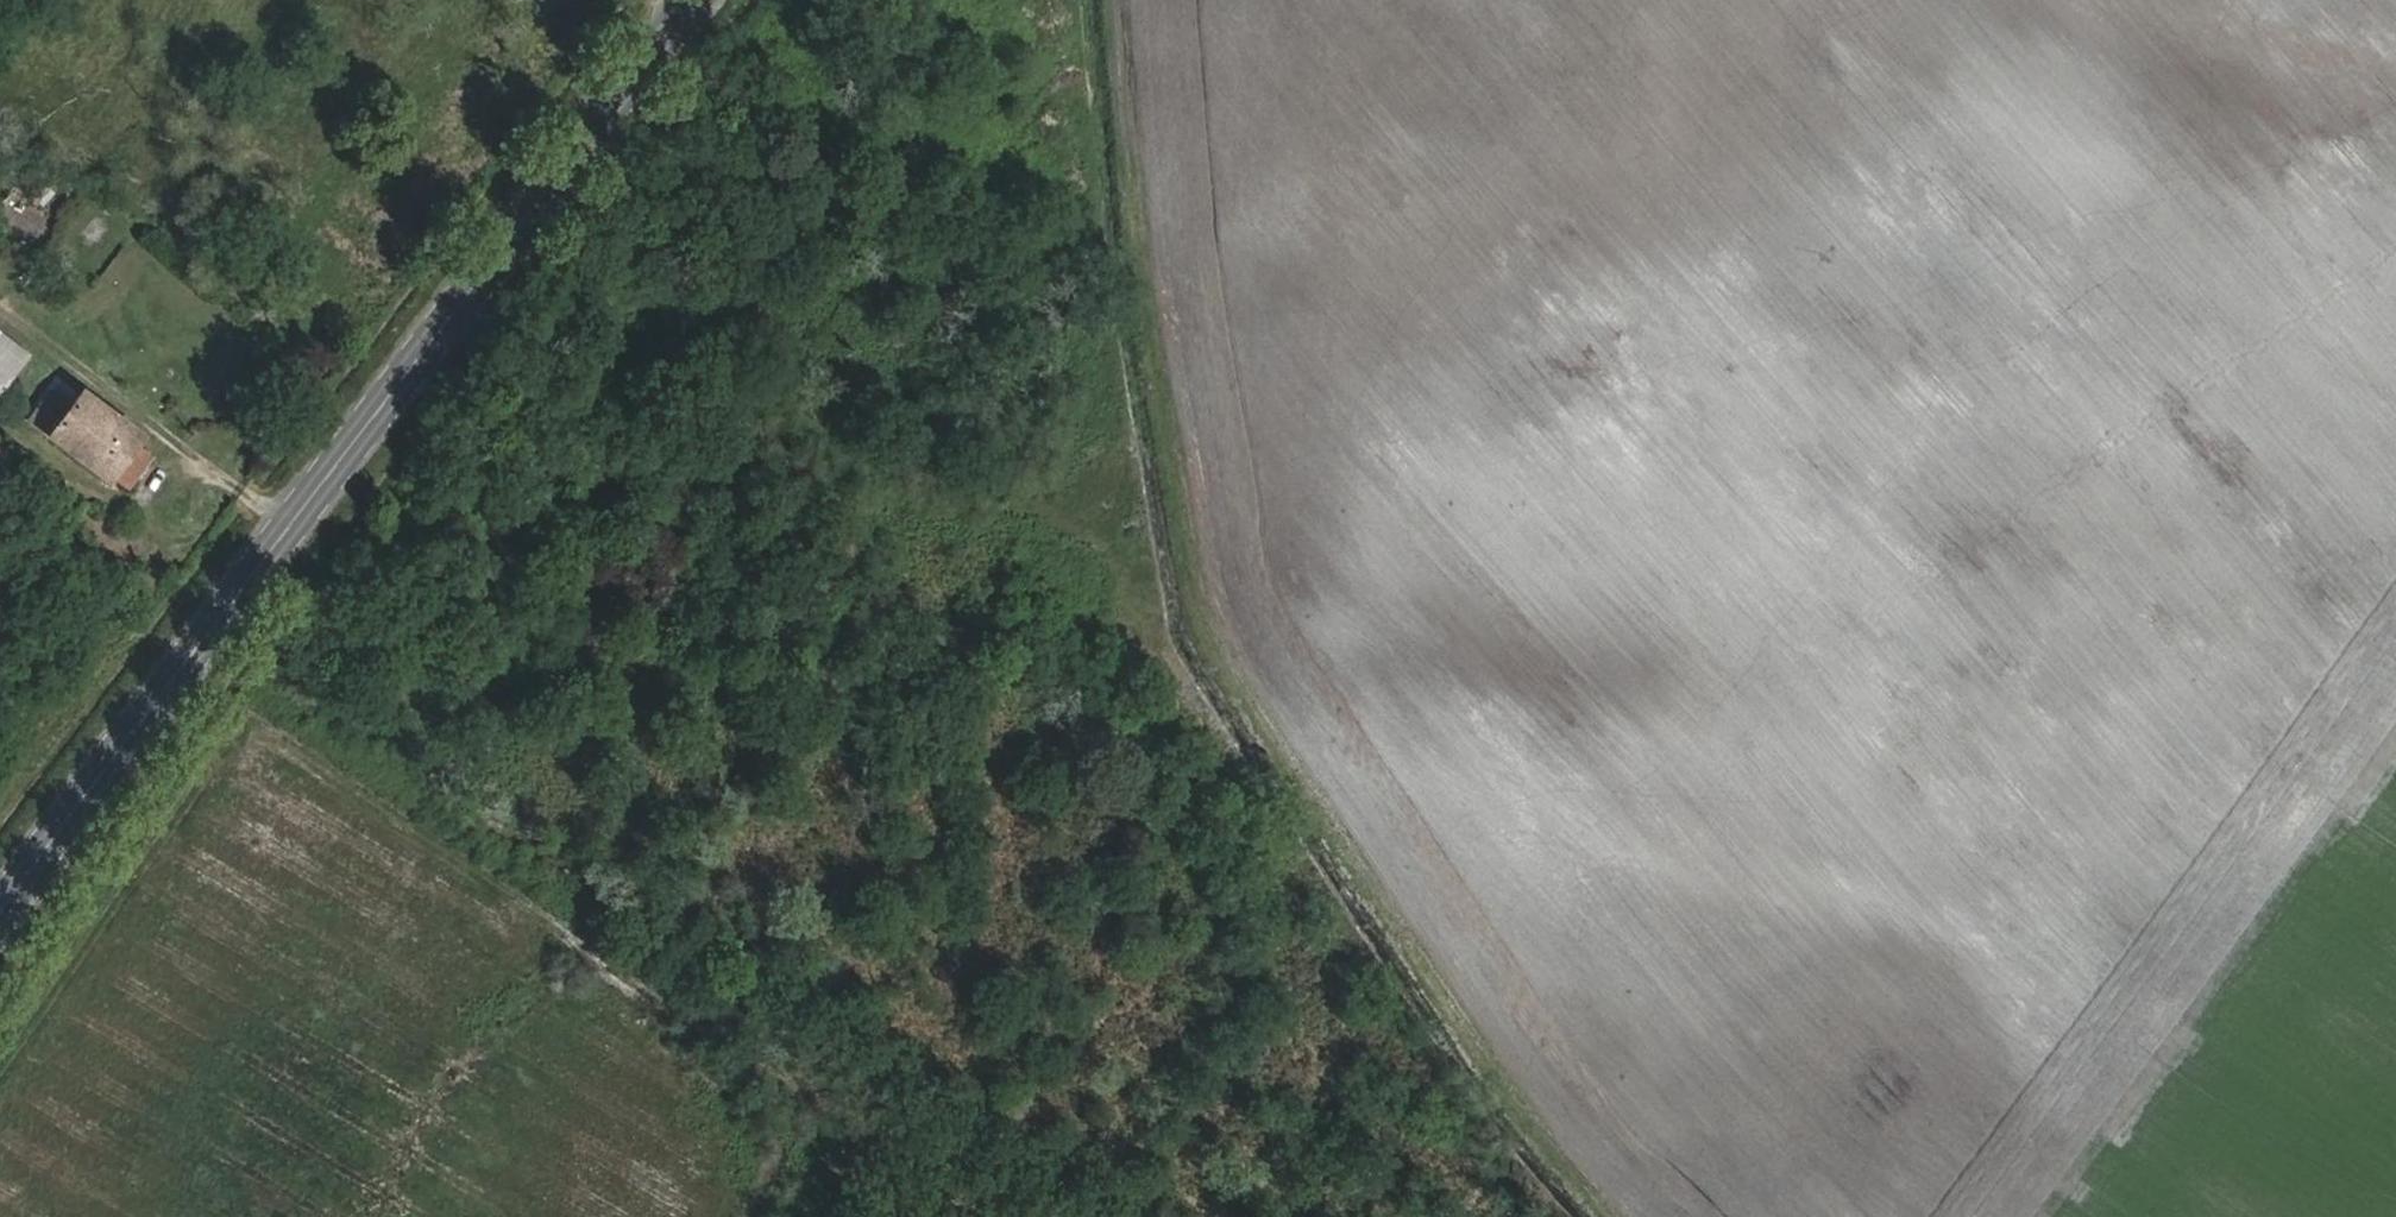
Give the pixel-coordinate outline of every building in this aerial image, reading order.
[(35,355),(0,328),(0,401),(35,355)] [(168,458),(80,391),(47,440),(107,485),(112,479),(138,498),(168,458)]
